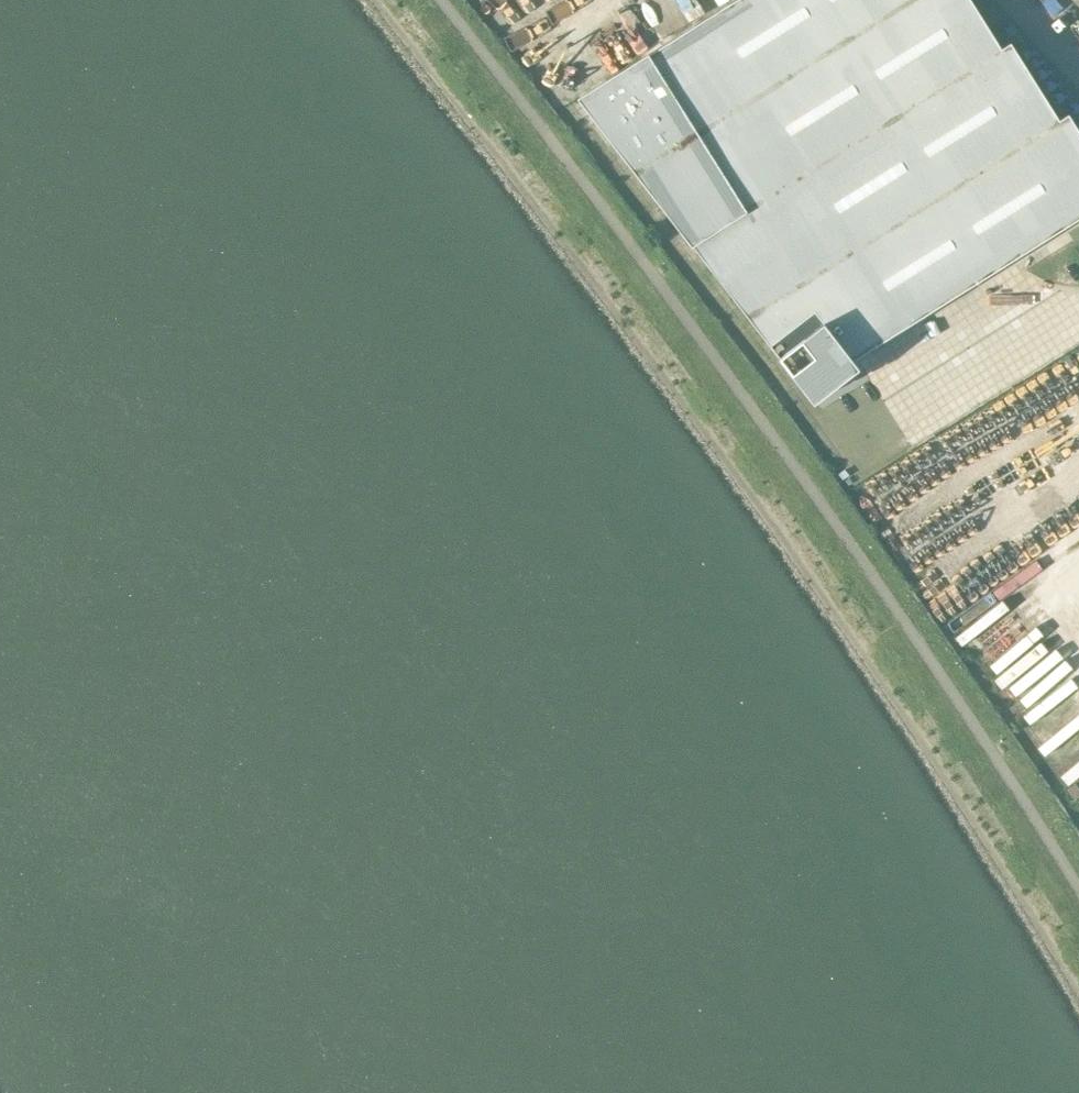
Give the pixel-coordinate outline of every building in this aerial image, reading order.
[(805,389),(814,401),(860,367),(854,359),(1078,218),(1078,129),(1069,113),(1059,119),(1011,42),(1002,48),(972,0),(735,0),(610,79),(580,97),(805,389)]
